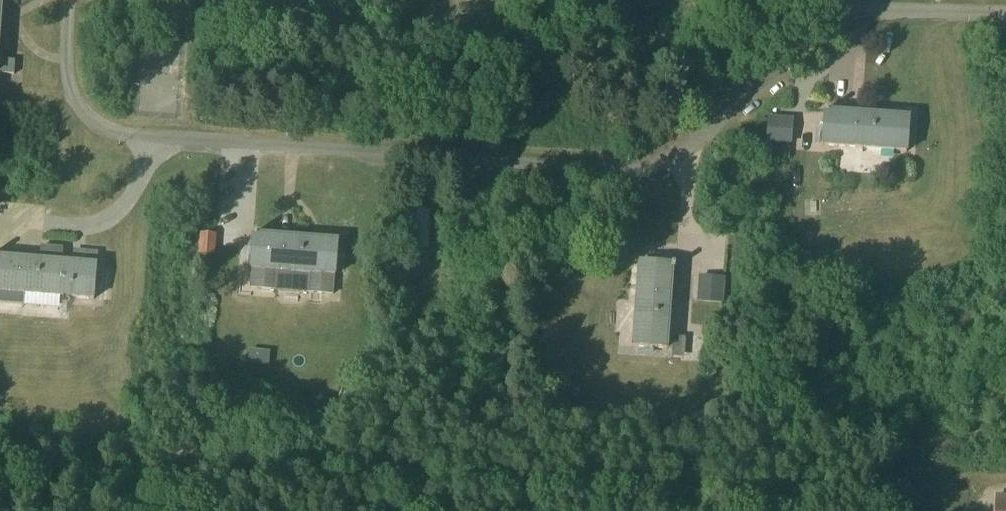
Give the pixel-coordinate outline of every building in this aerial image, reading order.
[(14,76),(15,62),(0,60),(0,75),(14,76)] [(909,119),(825,112),(822,146),(906,152),(909,119)] [(794,122),(768,120),(766,146),(792,148),(794,122)] [(405,251),(430,251),(431,212),(405,211),(405,251)] [(200,235),(199,257),(215,258),(217,236),(200,235)] [(251,269),(250,290),(278,292),(279,272),(307,274),(306,294),(333,297),(335,276),(337,242),(338,239),(316,238),(316,241),(254,236),(251,269)] [(23,305),(24,295),(94,300),(96,266),(97,253),(85,252),(84,265),(71,264),(63,264),(64,249),(41,247),(39,262),(0,259),(0,304),(23,305)] [(633,348),(668,350),(673,266),(638,264),(633,348)] [(726,280),(700,279),(698,304),(724,306),(726,280)] [(674,365),(685,364),(685,346),(674,346),(674,365)] [(252,378),(272,378),(272,359),(252,359),(252,378)] [(996,510),(1005,510),(1005,498),(996,497),(996,510)]
